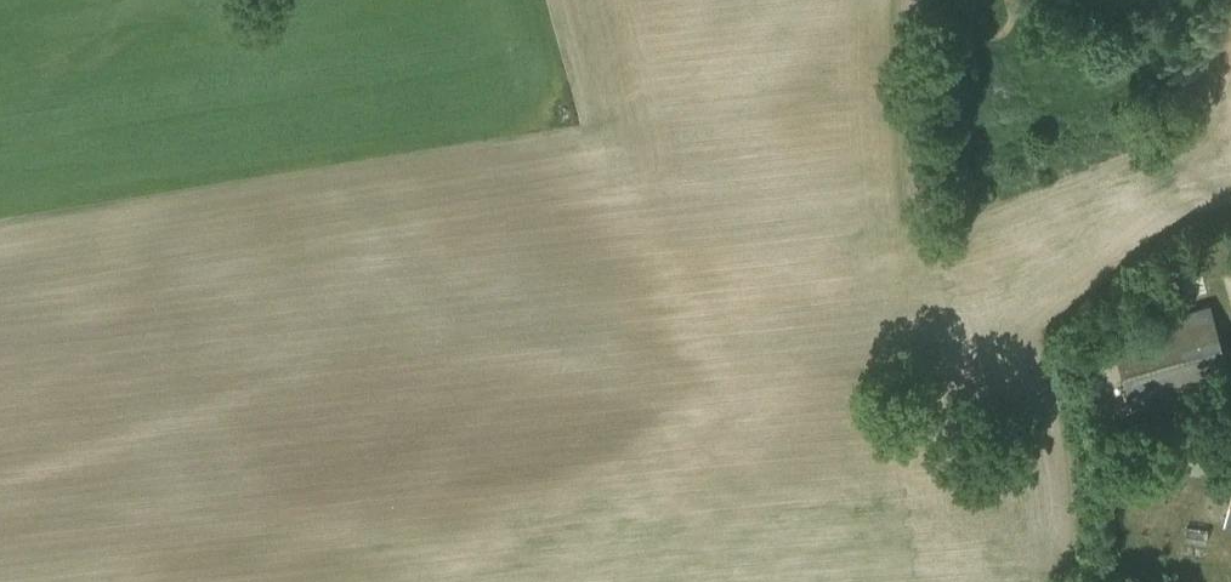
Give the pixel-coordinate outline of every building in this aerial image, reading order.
[(1134,411),(1230,382),(1230,370),(1211,305),(1111,333),(1134,411)]
